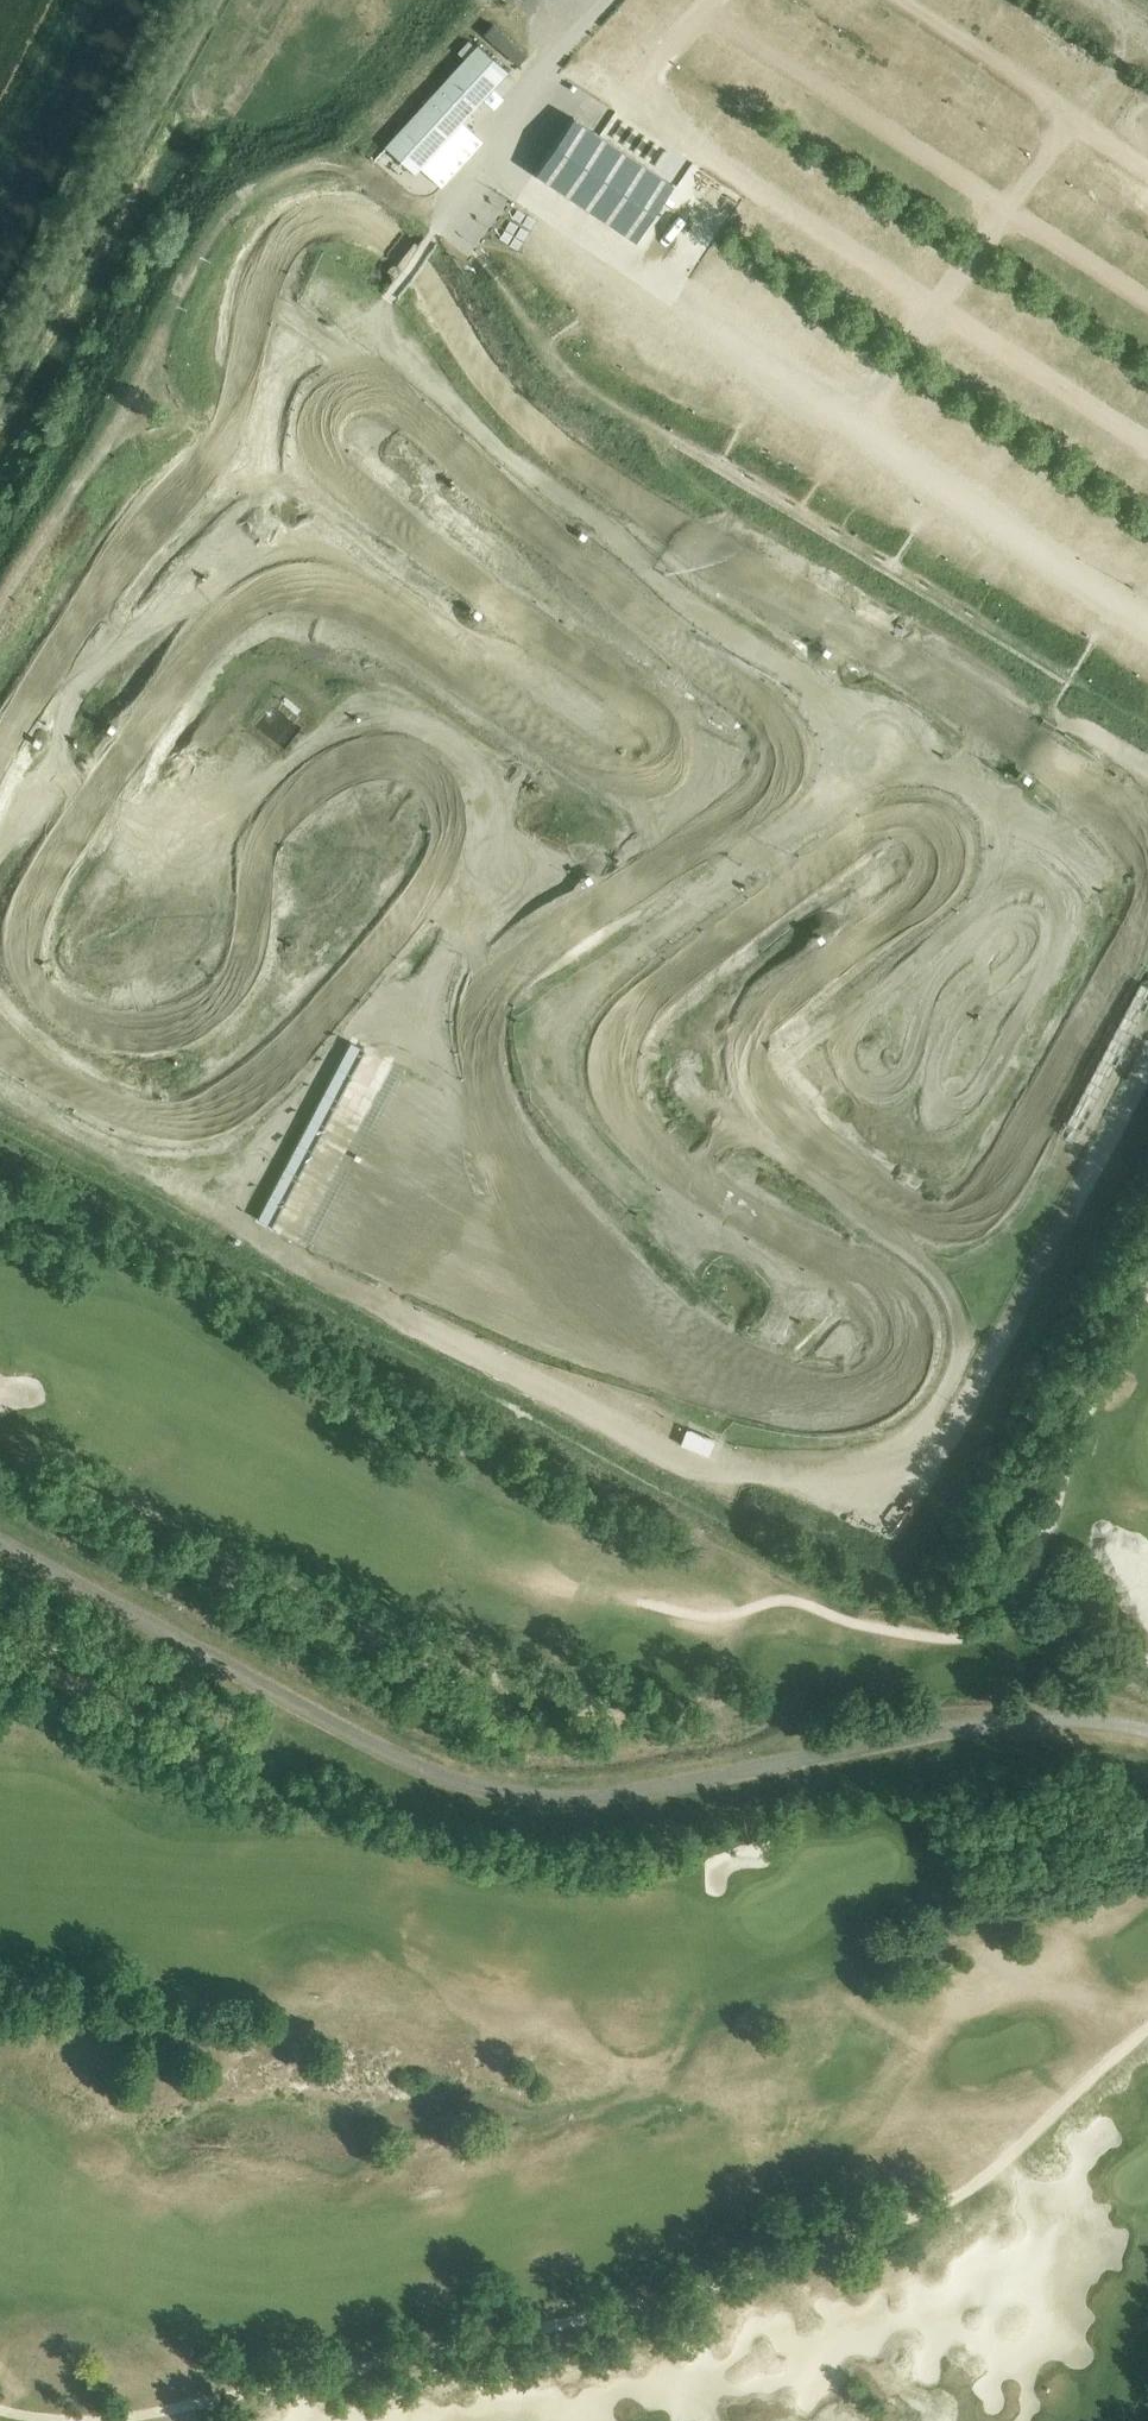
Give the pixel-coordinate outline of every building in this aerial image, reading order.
[(477,47),(387,146),(415,172),(420,167),(441,187),(484,140),(463,120),(493,87),(506,73),(477,47)] [(673,183),(574,119),(537,176),(636,240),(673,183)] [(257,723),(286,744),(302,723),(273,702),(257,723)] [(687,1430),(681,1444),(709,1456),(715,1441),(687,1430)]
